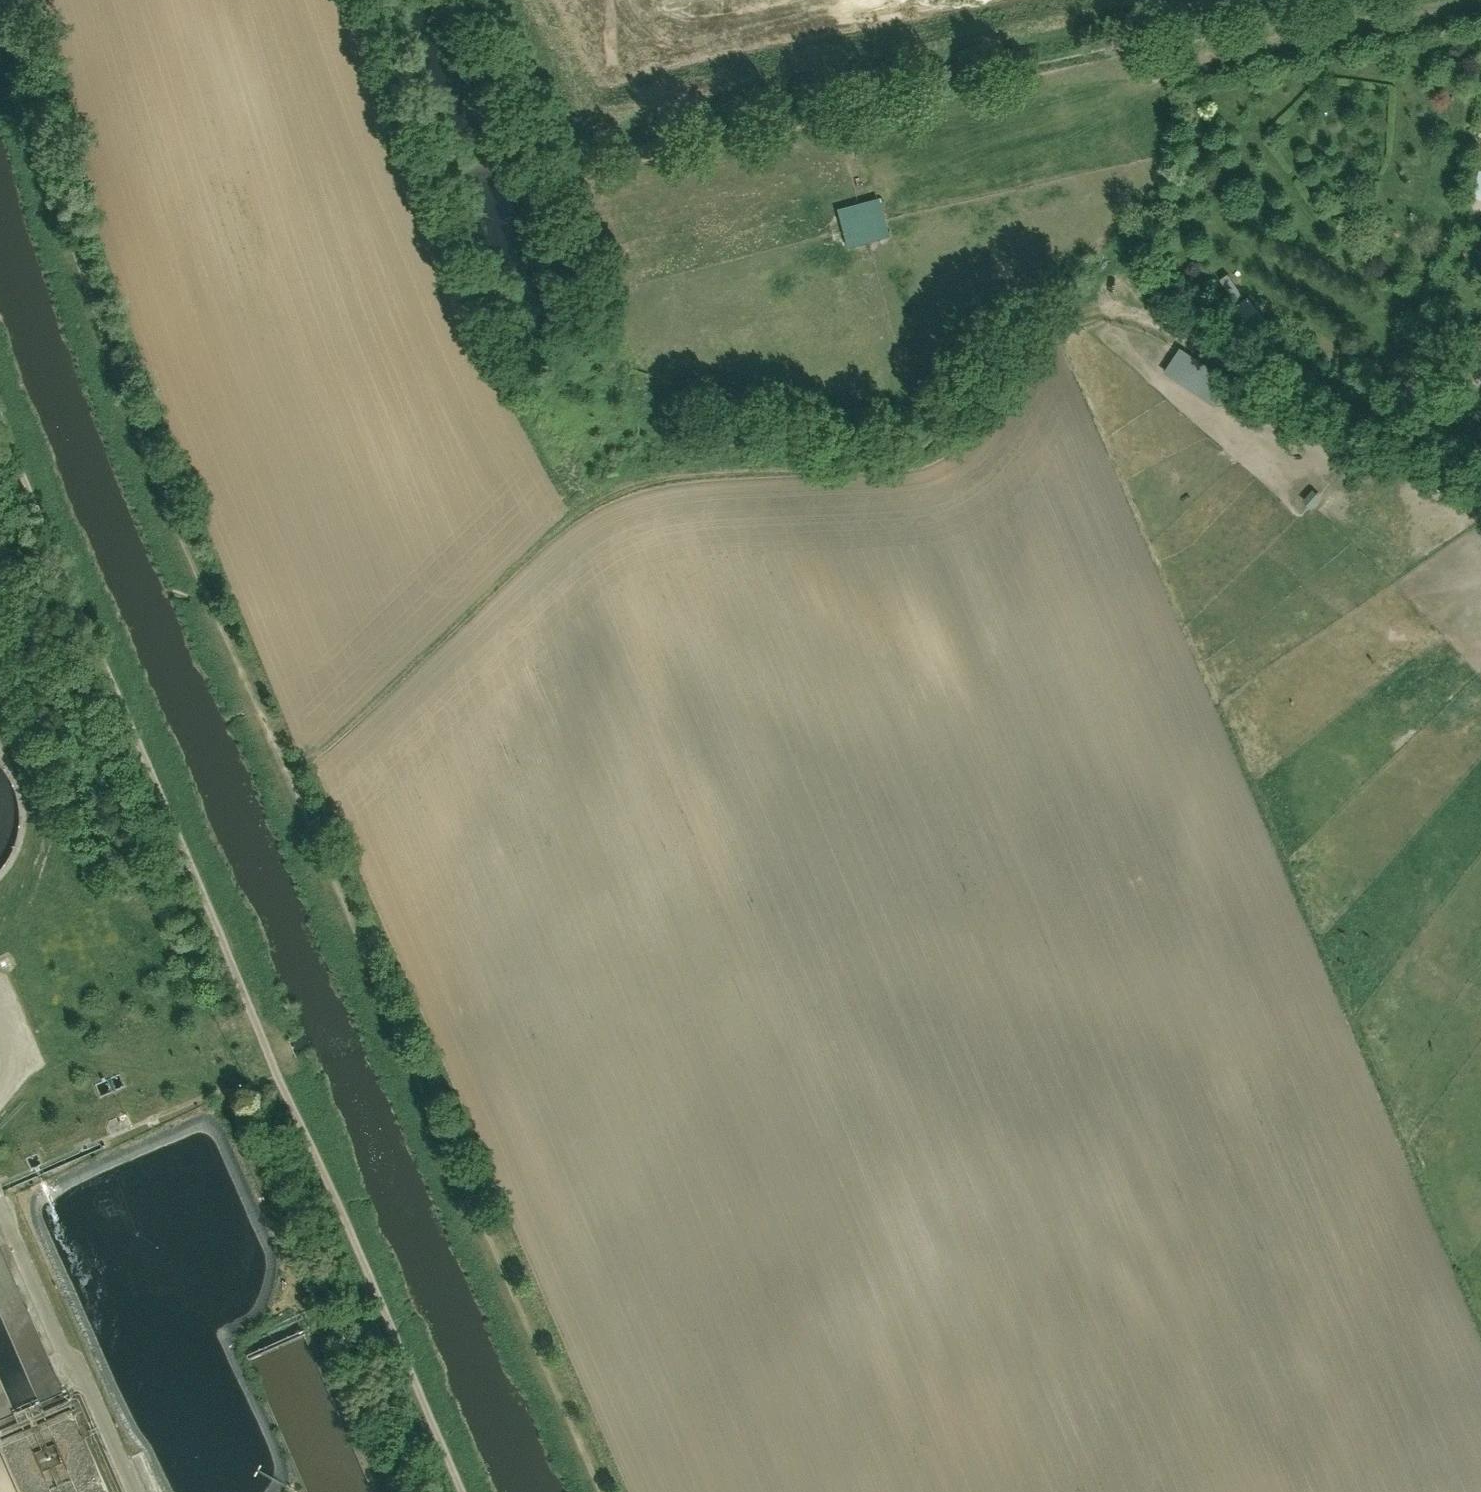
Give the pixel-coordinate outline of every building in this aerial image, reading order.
[(874,198),(831,208),(841,247),(884,237),(874,198)] [(1172,349),(1158,374),(1213,404),(1227,379),(1172,349)]
